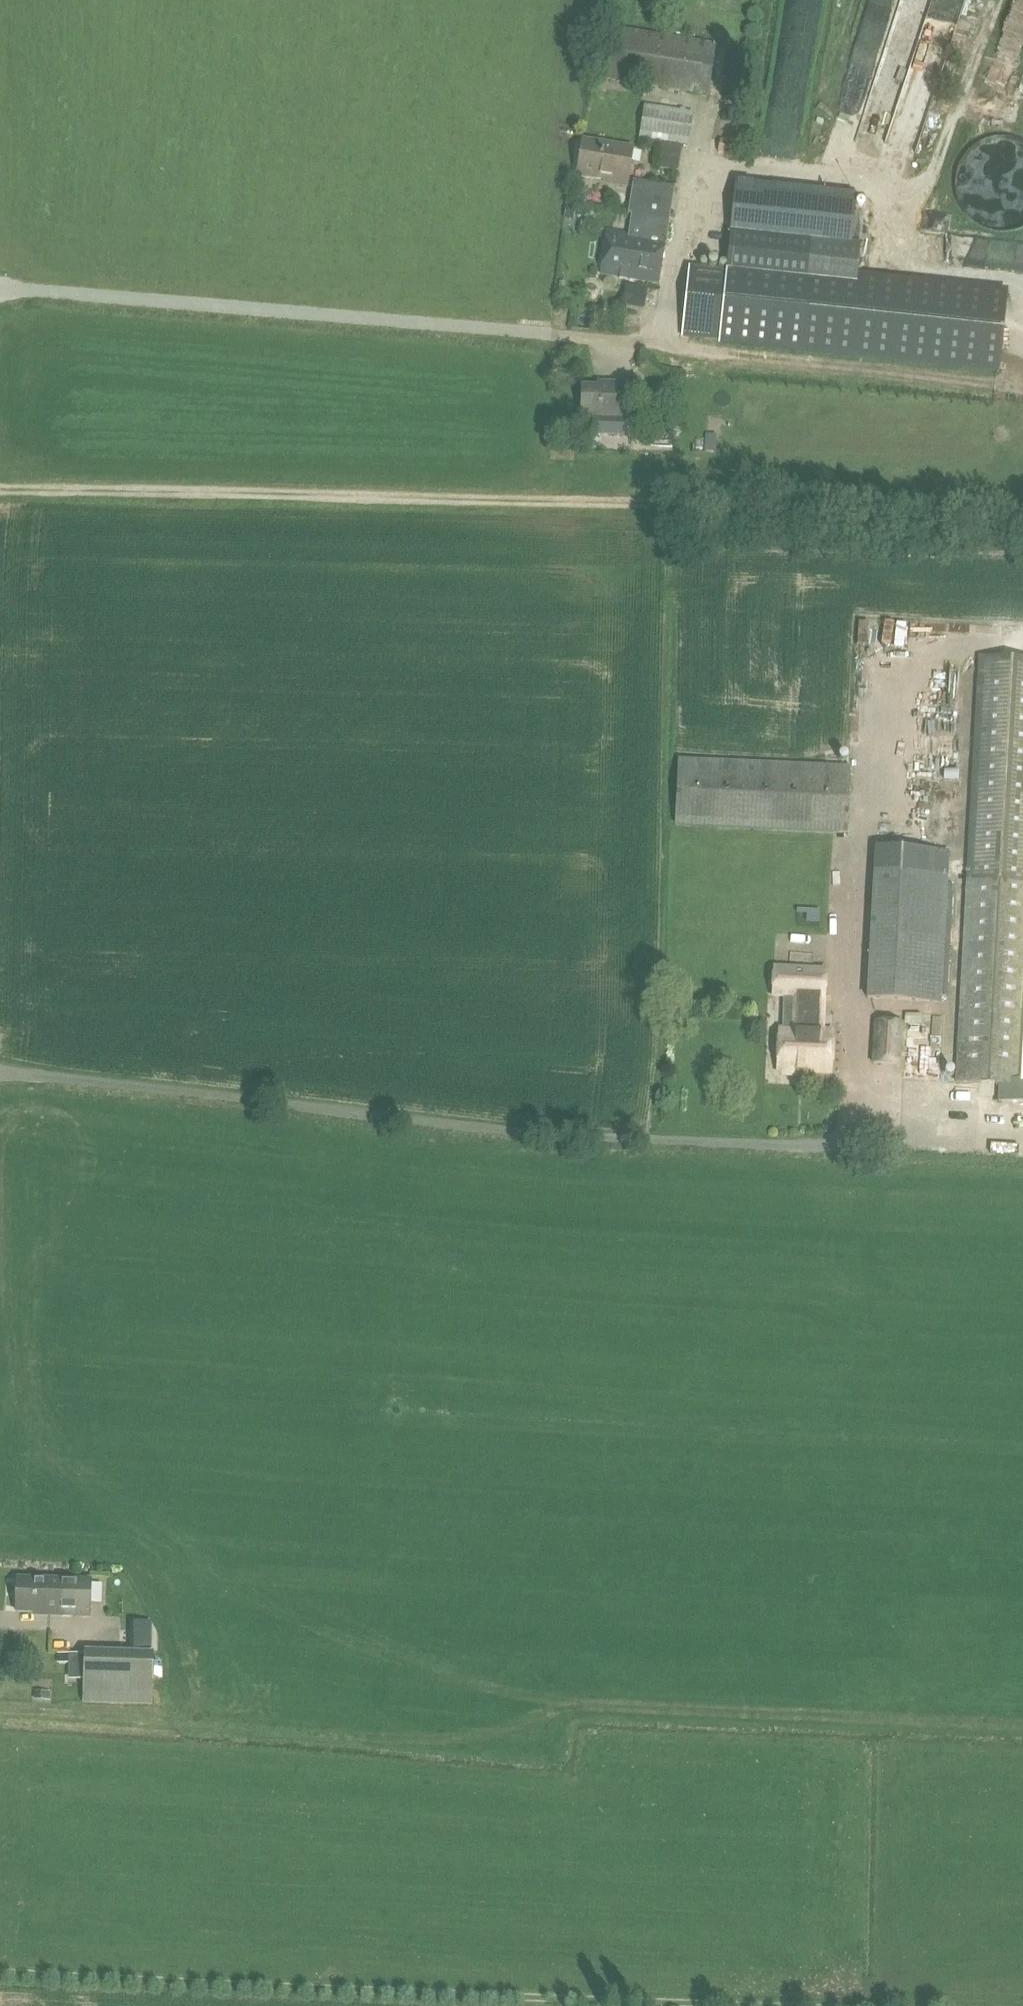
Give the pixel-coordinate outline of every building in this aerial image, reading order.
[(1009,42),(1019,49),(1022,44),(1022,19),(1018,15),(1009,28),(1016,33),(1009,42)] [(716,43),(604,25),(596,78),(708,96),(716,43)] [(644,104),(638,138),(688,145),(693,112),(644,104)] [(1014,167),(1014,166),(1022,167),(1022,140),(986,137),(983,165),(1014,167)] [(741,143),(720,140),(719,152),(739,155),(741,143)] [(625,187),(631,148),(581,141),(576,177),(614,182),(614,185),(625,187)] [(659,143),(654,168),(678,172),(682,146),(659,143)] [(636,174),(634,226),(675,228),(677,176),(636,174)] [(688,336),(800,348),(800,351),(998,372),(1006,291),(856,276),(859,244),(852,244),(856,193),(734,181),(723,295),(692,292),(688,336)] [(566,205),(565,217),(573,218),(574,206),(566,205)] [(657,283),(664,238),(607,230),(601,274),(657,283)] [(972,232),(970,251),(1022,256),(1022,237),(972,232)] [(598,382),(598,386),(582,386),(581,418),(626,419),(627,383),(598,382)] [(954,1083),(997,1085),(996,1102),(1009,1102),(1022,1103),(1022,1082),(1022,1057),(1022,660),(981,657),(965,876),(954,1083)] [(966,767),(967,746),(928,745),(927,766),(966,767)] [(678,758),(674,825),(847,833),(850,765),(678,758)] [(875,872),(867,998),(941,1002),(949,851),(928,850),(876,847),(875,872)] [(773,966),(772,997),(791,997),(790,1028),(779,1028),(778,1071),(782,1071),(782,1075),(797,1076),(797,1072),(830,1073),(831,1030),(824,1030),(826,968),(773,966)] [(875,1022),(873,1064),(899,1065),(901,1023),(875,1022)] [(16,1611),(43,1612),(43,1614),(63,1615),(64,1579),(17,1578),(16,1611)] [(154,1652),(85,1649),(83,1703),(152,1705),(154,1652)]
